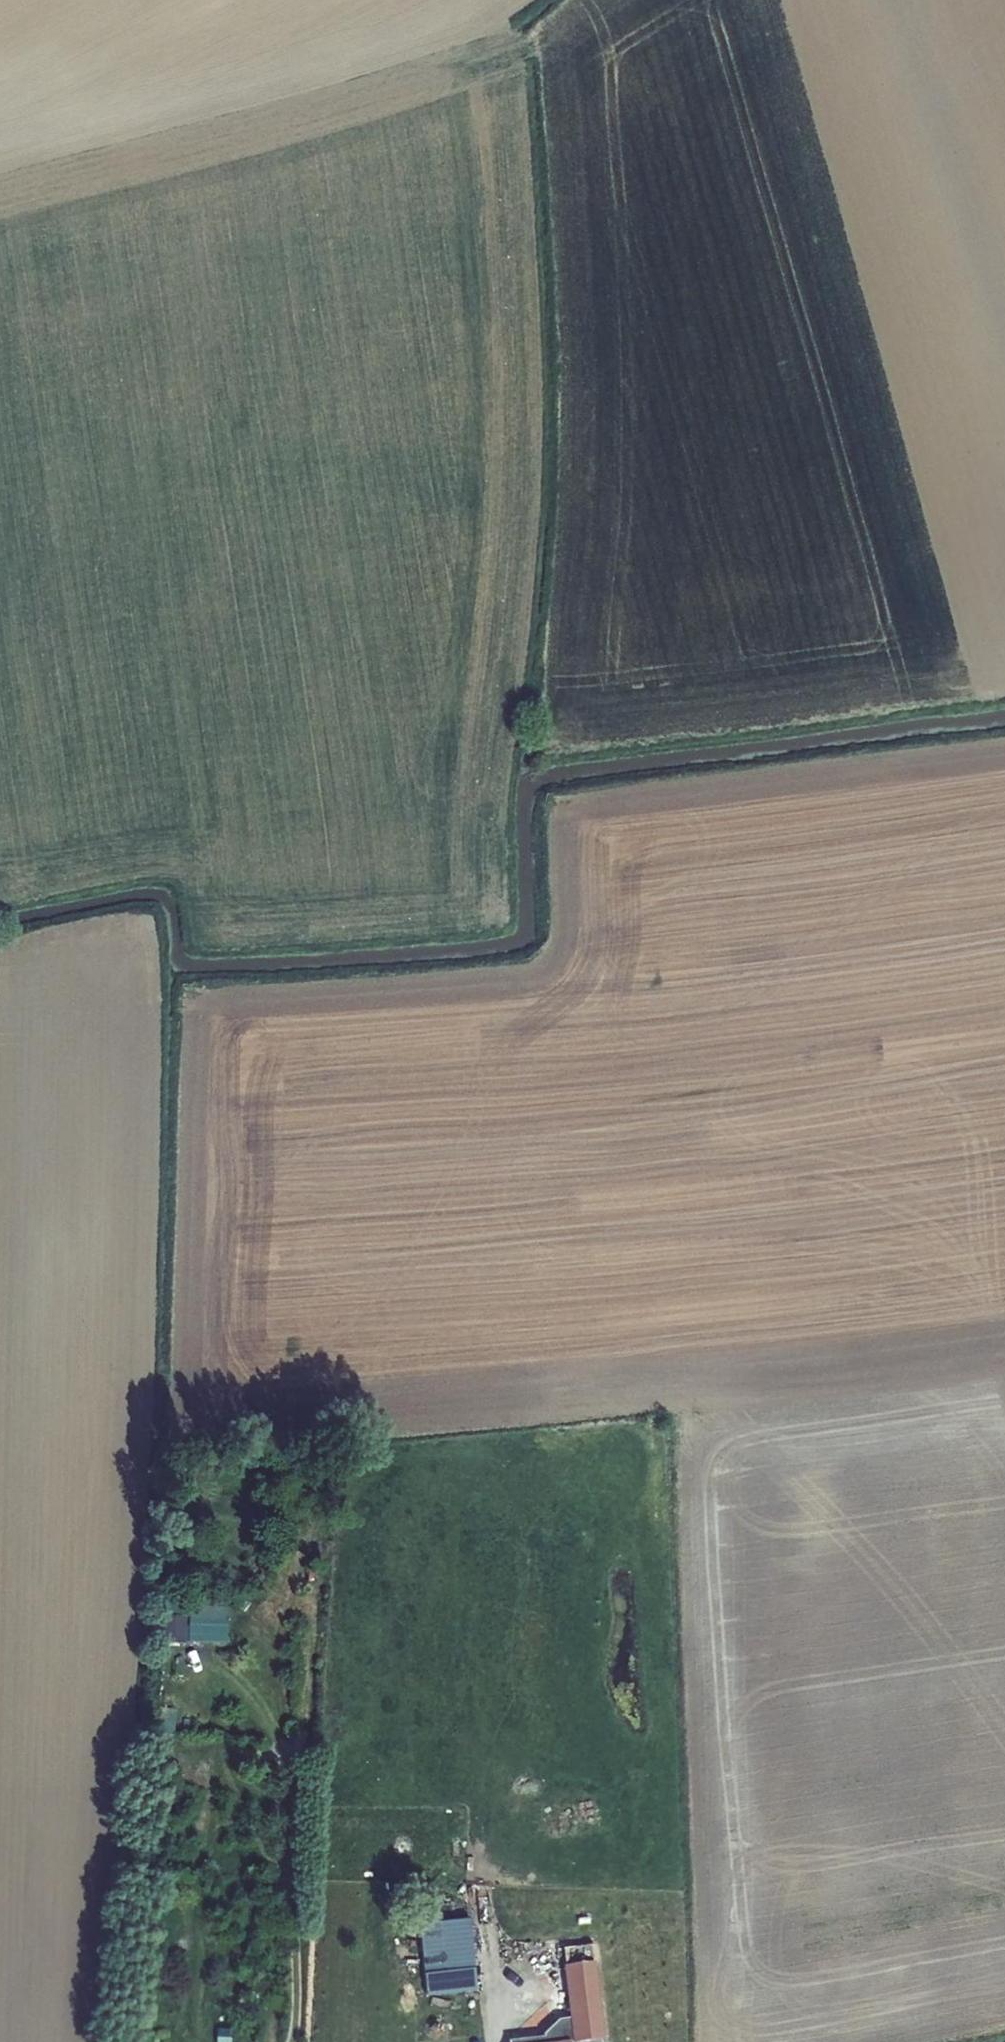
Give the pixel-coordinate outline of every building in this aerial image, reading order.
[(187,1642),(225,1643),(227,1594),(189,1593),(187,1642)] [(159,1642),(185,1643),(186,1601),(165,1601),(164,1616),(160,1616),(159,1642)] [(594,1944),(561,1947),(571,2041),(575,2041),(604,2038),(594,1944)] [(497,1952),(476,1954),(479,1979),(499,1977),(497,1952)]
